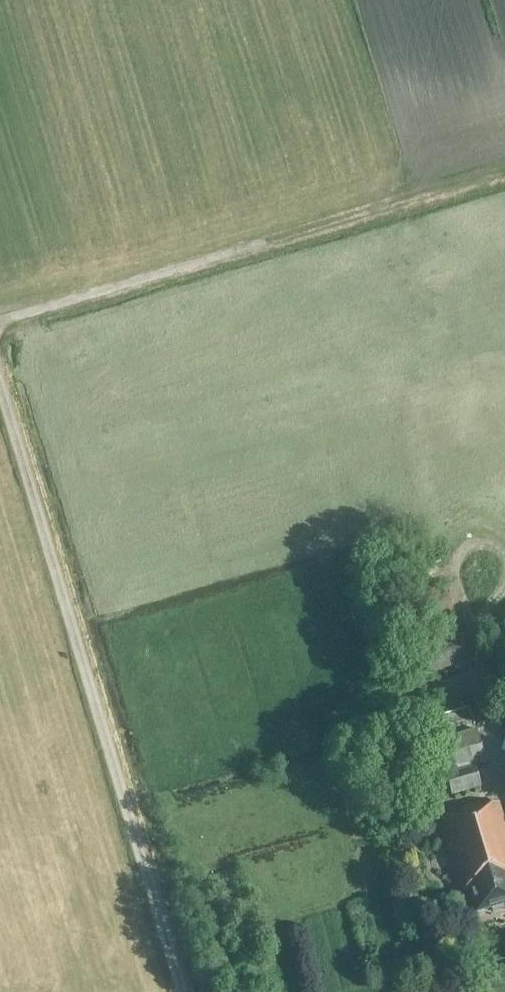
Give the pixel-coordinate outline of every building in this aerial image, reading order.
[(422,674),(475,659),(467,632),(414,647),(422,674)] [(431,725),(471,713),(465,694),(425,705),(431,725)] [(475,730),(471,713),(431,725),(436,742),(451,795),(480,787),(474,767),(485,763),(475,730)] [(504,747),(504,713),(485,721),(496,750),(504,747)] [(497,802),(480,807),(479,803),(438,815),(461,892),(469,890),(476,913),(504,904),(504,827),(497,802)] [(408,941),(391,946),(394,956),(411,951),(408,941)]
